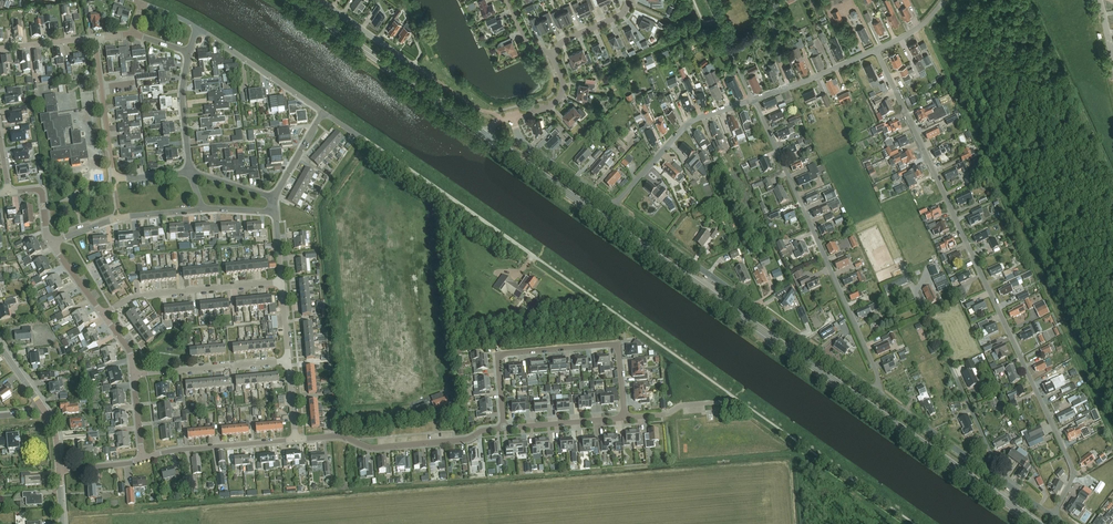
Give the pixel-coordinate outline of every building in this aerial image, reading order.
[(365,1),(363,0),(355,0),(351,6),(352,7),(351,8),(355,11),(356,10),(357,11),(365,1)] [(492,4),(488,6),(486,0),(482,0),(478,2),(481,9),(484,17),(492,14),(493,14),(496,12),(492,4)] [(587,14),(592,11),(589,4),(592,3),(591,0),(587,0),(588,2),(582,4),(587,14)] [(779,0),(773,3),(775,8),(781,5),(779,0)] [(898,25),(898,23),(899,22),(895,12),(889,0),(884,0),(883,0),(883,1),(889,15),(887,16),(892,26),(893,26),(894,27),(898,25)] [(582,4),(579,6),(578,2),(572,5),(575,11),(578,9),(581,16),(587,14),(582,4)] [(122,6),(115,3),(113,11),(118,13),(117,16),(128,19),(131,11),(121,7),(122,6)] [(378,12),(381,8),(377,5),(371,13),(376,15),(371,21),(379,27),(385,17),(378,12)] [(562,13),(567,23),(573,20),(570,13),(573,12),(569,5),(564,8),(566,12),(562,13)] [(910,17),(912,16),(907,6),(899,10),(904,20),(906,20),(907,21),(911,19),(910,17)] [(396,19),(401,11),(398,9),(392,16),(396,19)] [(567,23),(562,13),(558,15),(556,11),(551,13),(554,20),(557,19),(560,26),(567,23)] [(541,21),(545,30),(552,27),(549,21),(552,19),(548,12),(543,15),(544,19),(541,21)] [(867,22),(871,20),(868,12),(863,14),(867,22)] [(93,25),(94,31),(99,30),(99,29),(103,29),(102,21),(101,21),(100,14),(90,15),(92,25),(93,25)] [(42,17),(43,24),(49,24),(50,30),(51,30),(51,35),(55,35),(56,36),(58,35),(59,34),(58,23),(57,23),(57,19),(50,20),(50,16),(42,17)] [(884,30),(885,30),(878,16),(876,17),(878,21),(873,24),(878,33),(879,33),(880,34),(884,32),(884,30)] [(43,26),(43,24),(42,17),(38,18),(39,21),(36,21),(37,27),(31,28),(32,38),(41,37),(40,26),(43,26)] [(500,31),(505,28),(501,19),(497,21),(495,17),(487,21),(490,27),(492,26),(496,33),(501,31),(500,31)] [(545,30),(541,21),(538,22),(535,17),(529,20),(533,28),(536,26),(539,33),(545,30)] [(16,22),(15,19),(11,20),(13,30),(14,30),(15,40),(19,39),(19,40),(22,40),(22,39),(23,39),(21,28),(22,28),(21,22),(16,23),(16,22)] [(651,31),(656,22),(650,19),(648,22),(642,19),(642,20),(640,20),(638,25),(641,27),(642,26),(651,31)] [(66,23),(65,23),(66,30),(67,34),(75,33),(74,29),(74,28),(74,27),(73,25),(73,22),(72,23),(72,20),(66,20),(66,23)] [(395,34),(401,25),(395,20),(390,27),(391,28),(388,32),(393,35),(393,33),(395,34)] [(404,41),(413,29),(412,28),(409,24),(407,22),(403,27),(404,27),(399,34),(400,35),(398,39),(402,42),(403,40),(404,41)] [(868,38),(870,38),(864,27),(857,30),(862,41),(864,40),(865,42),(869,40),(868,38)] [(640,39),(637,33),(634,35),(632,28),(631,29),(630,28),(624,31),(626,34),(629,40),(635,37),(637,41),(640,39)] [(823,43),(827,42),(822,31),(818,33),(823,43)] [(618,50),(621,48),(624,47),(621,41),(618,42),(615,36),(614,36),(614,35),(608,38),(610,41),(613,48),(616,46),(618,50)] [(843,51),(836,36),(831,38),(833,43),(834,43),(835,46),(832,48),(837,59),(844,55),(842,51),(843,51)] [(797,42),(796,43),(793,37),(790,39),(793,44),(790,45),(796,58),(802,55),(798,46),(803,44),(801,40),(796,42),(797,42)] [(517,54),(510,38),(500,42),(501,43),(499,43),(498,46),(499,47),(497,48),(500,53),(505,51),(506,54),(509,55),(512,54),(513,56),(517,54)] [(640,43),(643,49),(649,46),(646,40),(640,43)] [(920,51),(922,50),(918,42),(913,44),(921,59),(922,62),(922,63),(924,66),(932,62),(928,55),(923,57),(920,51)] [(598,43),(592,45),(594,49),(594,48),(597,55),(601,53),(602,57),(608,54),(605,48),(602,49),(599,43),(598,44),(598,43)] [(924,68),(924,66),(922,63),(922,62),(921,59),(913,44),(908,46),(913,55),(915,54),(918,60),(914,62),(919,73),(926,69),(925,68),(924,68)] [(823,66),(824,65),(819,54),(817,55),(815,50),(816,49),(814,46),(814,47),(813,45),(810,46),(811,48),(810,49),(811,51),(812,51),(814,56),(811,57),(817,69),(818,68),(819,70),(824,68),(823,66)] [(112,52),(111,47),(106,47),(109,74),(113,73),(111,58),(120,58),(119,52),(116,52),(112,52)] [(134,68),(135,75),(141,74),(141,70),(138,70),(137,62),(146,61),(146,58),(145,52),(137,52),(137,47),(132,48),(133,58),(134,68)] [(133,58),(132,52),(129,52),(125,53),(124,48),(119,48),(119,52),(120,58),(121,69),(122,69),(122,75),(127,74),(125,59),(131,58),(133,58)] [(54,59),(56,59),(57,66),(58,66),(61,65),(64,65),(63,58),(60,58),(59,49),(52,50),(54,59)] [(576,52),(581,63),(585,61),(587,64),(592,61),(589,54),(586,55),(583,49),(576,52)] [(211,54),(208,55),(203,55),(203,50),(198,50),(199,68),(194,68),(195,71),(193,71),(194,79),(203,78),(202,74),(204,74),(203,61),(211,60),(212,60),(211,56),(211,54)] [(33,53),(35,71),(39,71),(38,63),(41,62),(40,52),(33,53)] [(577,65),(581,63),(576,52),(570,56),(572,61),(569,62),(573,70),(578,68),(577,65)] [(31,63),(26,64),(25,53),(19,54),(20,64),(22,64),(23,72),(31,71),(31,63)] [(895,68),(903,64),(898,53),(897,54),(896,53),(891,55),(891,56),(890,57),(895,68)] [(12,64),(11,55),(1,57),(2,65),(0,66),(0,67),(1,76),(7,76),(6,69),(8,69),(8,65),(12,64)] [(86,64),(85,55),(69,57),(70,62),(66,63),(68,76),(72,75),(71,66),(86,64)] [(225,59),(221,60),(217,60),(217,55),(211,56),(212,60),(211,60),(213,77),(219,76),(218,67),(225,66),(225,61),(225,59)] [(169,64),(174,64),(173,59),(156,61),(155,56),(148,57),(149,67),(163,66),(164,73),(170,72),(169,64)] [(648,61),(645,63),(646,65),(649,64),(654,62),(652,57),(647,59),(648,61)] [(807,72),(809,71),(803,59),(795,63),(801,74),(802,74),(803,75),(808,73),(807,72)] [(238,65),(235,66),(231,66),(230,61),(225,61),(225,66),(227,85),(231,85),(230,72),(239,71),(238,65)] [(709,72),(704,74),(709,84),(720,79),(712,62),(707,64),(706,65),(706,66),(709,72)] [(776,81),(776,78),(777,78),(774,69),(778,68),(775,62),(768,64),(770,69),(766,70),(770,80),(771,80),(773,82),(776,81)] [(873,87),(880,83),(871,64),(864,67),(868,76),(871,75),(874,80),(871,81),(873,87)] [(748,69),(750,73),(759,69),(757,65),(748,69)] [(788,77),(794,75),(792,70),(791,66),(784,69),(788,77)] [(679,69),(688,90),(694,88),(689,77),(687,78),(683,67),(679,69)] [(899,70),(902,76),(909,73),(906,67),(899,70)] [(158,78),(159,86),(162,86),(166,86),(165,78),(170,78),(170,72),(164,73),(154,74),(150,74),(148,74),(149,75),(136,76),(136,80),(158,78)] [(755,92),(762,89),(756,75),(748,79),(753,90),(754,90),(755,92)] [(52,76),(41,77),(42,84),(53,83),(52,76)] [(666,80),(670,88),(679,84),(676,76),(666,80)] [(832,94),(840,90),(836,83),(839,82),(836,77),(832,79),(832,78),(827,80),(828,82),(826,83),(832,94)] [(736,83),(734,78),(725,82),(728,87),(730,86),(735,97),(736,96),(737,98),(743,95),(738,82),(736,83)] [(200,86),(201,91),(201,94),(207,93),(206,86),(220,84),(219,79),(194,82),(195,87),(200,86)] [(578,91),(588,93),(589,89),(593,89),(593,87),(595,87),(595,84),(587,82),(586,86),(580,84),(578,91)] [(721,96),(722,95),(717,84),(709,88),(714,99),(716,98),(716,100),(721,97),(721,96)] [(157,92),(163,91),(162,86),(159,86),(141,88),(141,94),(152,93),(153,100),(158,99),(157,92)] [(696,88),(698,92),(696,93),(697,98),(696,98),(697,102),(698,101),(699,104),(701,104),(701,105),(707,104),(705,99),(706,99),(702,86),(696,88)] [(267,103),(266,98),(265,90),(265,88),(262,89),(262,90),(255,91),(257,102),(264,101),(264,102),(265,101),(266,103),(267,103)] [(13,94),(4,96),(6,105),(19,103),(18,98),(22,96),(20,89),(12,90),(13,94)] [(817,97),(814,89),(803,94),(807,102),(817,97)] [(215,105),(221,104),(220,97),(233,96),(233,95),(237,95),(236,90),(223,91),(208,93),(208,98),(214,98),(214,102),(215,105)] [(257,102),(255,91),(249,92),(248,90),(245,91),(247,102),(250,102),(250,103),(257,102)] [(588,97),(588,93),(578,91),(577,98),(584,99),(584,103),(590,104),(592,98),(588,97)] [(691,107),(692,106),(688,96),(686,91),(682,93),(684,97),(680,99),(685,109),(686,109),(687,110),(691,108),(691,107)] [(850,97),(848,92),(838,96),(840,102),(850,97)] [(66,129),(73,128),(71,115),(58,117),(55,94),(45,96),(47,114),(40,115),(41,124),(44,124),(45,132),(47,132),(48,141),(50,140),(52,149),(53,149),(54,153),(50,153),(52,162),(71,160),(72,166),(81,165),(80,161),(89,160),(86,139),(81,140),(80,131),(72,133),(73,145),(66,146),(64,133),(66,132),(66,129)] [(826,94),(822,96),(826,106),(831,104),(826,94)] [(122,111),(127,110),(127,103),(137,102),(136,96),(115,99),(115,104),(121,103),(121,108),(122,111)] [(278,109),(276,98),(269,99),(269,97),(266,98),(267,103),(268,109),(271,109),(271,110),(278,109)] [(288,111),(286,98),(283,98),(283,97),(276,98),(278,109),(285,108),(285,109),(284,109),(285,111),(288,111)] [(780,109),(786,106),(784,102),(778,105),(774,97),(764,102),(765,104),(763,104),(765,109),(766,109),(767,110),(778,105),(780,109)] [(166,104),(172,103),(171,98),(158,99),(153,100),(146,101),(147,103),(147,105),(160,103),(161,112),(165,112),(167,111),(166,104)] [(938,99),(932,102),(933,102),(934,105),(936,110),(940,108),(942,107),(938,99)] [(886,115),(894,112),(889,102),(881,105),(883,109),(879,111),(880,113),(882,117),(886,115)] [(211,118),(217,118),(216,111),(229,109),(229,104),(221,104),(215,105),(204,106),(205,112),(210,111),(211,118)] [(297,123),(307,122),(306,111),(301,112),(301,108),(296,108),(296,105),(288,106),(290,115),(296,114),(297,123)] [(924,110),(916,114),(918,119),(933,112),(936,110),(934,105),(924,110)] [(18,112),(10,113),(9,113),(9,118),(8,120),(9,122),(10,123),(10,124),(22,122),(21,114),(28,113),(27,111),(28,111),(27,106),(17,107),(18,112)] [(579,116),(582,118),(586,114),(580,108),(578,110),(574,106),(568,111),(576,119),(579,116)] [(675,118),(677,117),(672,110),(670,112),(667,106),(663,108),(666,114),(669,119),(670,118),(672,122),(676,119),(675,118)] [(933,112),(918,119),(920,123),(929,119),(928,117),(934,114),(935,113),(938,119),(944,116),(947,114),(943,107),(942,107),(940,108),(936,110),(933,112)] [(123,124),(129,123),(128,116),(138,115),(138,109),(135,109),(127,110),(122,111),(116,111),(116,112),(117,117),(122,116),(123,120),(123,124)] [(773,123),(784,118),(780,110),(770,115),(770,117),(769,117),(771,122),(772,121),(773,123)] [(570,124),(576,119),(568,111),(563,116),(567,121),(565,123),(570,129),(573,127),(570,124)] [(645,113),(643,114),(646,121),(647,124),(653,122),(648,111),(645,113)] [(160,117),(166,117),(165,112),(161,112),(144,114),(144,119),(155,118),(155,125),(161,125),(160,117)] [(745,132),(753,129),(748,113),(740,115),(744,125),(743,126),(745,132)] [(666,129),(667,128),(661,115),(658,116),(660,121),(656,123),(660,131),(662,131),(662,132),(667,130),(666,129)] [(957,120),(955,116),(945,121),(947,124),(957,120)] [(207,132),(213,131),(212,124),(225,122),(225,117),(217,118),(211,118),(200,120),(201,125),(206,124),(207,129),(207,132)] [(730,121),(728,121),(732,133),(735,132),(736,136),(738,141),(745,138),(744,134),(743,135),(741,129),(740,130),(737,122),(736,122),(734,117),(729,119),(730,121)] [(543,138),(549,133),(544,128),(542,129),(540,120),(532,122),(534,129),(533,129),(534,133),(542,131),(543,132),(540,135),(543,138)] [(884,123),(879,125),(875,127),(878,134),(883,132),(900,124),(898,120),(889,124),(890,125),(886,127),(884,123)] [(130,136),(129,129),(140,127),(139,122),(129,123),(123,124),(118,124),(118,129),(124,129),(124,133),(125,136),(130,136)] [(169,129),(174,129),(174,123),(161,125),(155,125),(150,126),(151,130),(163,129),(164,138),(168,137),(170,137),(169,129)] [(778,134),(777,135),(779,139),(780,138),(781,140),(783,139),(784,140),(785,140),(787,140),(787,138),(787,137),(790,135),(788,131),(792,129),(792,128),(796,126),(794,123),(786,126),(787,128),(777,132),(778,134)] [(722,134),(721,135),(719,127),(717,128),(716,124),(711,125),(712,127),(710,128),(713,137),(716,137),(718,142),(713,144),(717,154),(723,152),(719,142),(724,140),(722,134)] [(893,133),(902,129),(900,124),(883,132),(884,135),(893,131),(893,133)] [(21,131),(11,133),(13,142),(26,140),(24,133),(29,132),(28,125),(21,126),(21,131)] [(279,131),(278,131),(278,138),(290,136),(289,130),(291,130),(290,126),(279,128),(279,131)] [(652,127),(644,130),(644,131),(649,143),(651,143),(651,144),(656,142),(655,140),(657,139),(652,128),(652,127)] [(554,148),(562,140),(556,135),(559,132),(555,128),(551,133),(553,136),(547,142),(554,148)] [(930,140),(941,135),(937,128),(927,133),(928,134),(926,135),(928,139),(930,139),(930,140)] [(197,138),(202,138),(203,146),(209,145),(209,137),(222,136),(221,130),(213,131),(207,132),(196,133),(197,138)] [(232,142),(242,141),(241,130),(235,131),(236,136),(231,137),(232,142)] [(344,137),(344,138),(336,131),(331,137),(339,144),(339,143),(343,139),(346,143),(348,141),(344,137)] [(707,140),(706,140),(702,134),(701,134),(699,131),(695,133),(695,135),(694,136),(701,148),(706,145),(707,147),(710,145),(707,140)] [(749,133),(746,134),(749,142),(754,140),(753,136),(751,137),(749,133)] [(126,149),(135,148),(134,141),(141,140),(141,135),(141,134),(130,136),(125,136),(119,137),(120,142),(125,142),(126,149)] [(290,136),(278,138),(279,145),(281,144),(281,147),(282,147),(292,146),(292,143),(291,143),(290,136)] [(892,139),(886,141),(885,142),(888,149),(890,148),(907,140),(905,136),(897,139),(897,141),(894,143),(892,139)] [(163,143),(169,142),(168,137),(164,138),(147,139),(147,145),(157,144),(158,151),(164,150),(163,143)] [(331,137),(326,142),(334,150),(334,149),(338,145),(341,148),(343,147),(339,143),(339,144),(331,137)] [(810,137),(803,140),(806,145),(812,143),(810,137)] [(739,146),(736,138),(729,140),(732,148),(739,146)] [(623,148),(625,145),(619,139),(616,142),(623,148)] [(890,148),(888,149),(886,150),(890,158),(899,153),(897,148),(900,147),(901,149),(909,145),(907,140),(890,148)] [(326,142),(321,148),(329,155),(329,154),(333,151),(336,154),(338,152),(334,149),(334,150),(326,142)] [(693,175),(702,165),(698,162),(698,161),(694,157),(696,155),(694,153),(695,152),(685,143),(680,149),(691,159),(687,164),(691,168),(688,171),(693,175)] [(795,146),(799,145),(798,143),(787,147),(788,149),(784,150),(786,156),(788,155),(788,156),(798,152),(795,146)] [(25,150),(14,152),(16,161),(29,159),(28,154),(29,154),(30,153),(29,152),(32,151),(32,149),(31,144),(24,145),(25,150)] [(213,163),(213,168),(219,168),(218,161),(216,146),(211,147),(212,157),(204,158),(205,164),(213,163)] [(937,159),(949,153),(946,146),(934,151),(937,159)] [(127,155),(127,159),(127,162),(133,161),(132,154),(143,153),(142,148),(142,147),(135,148),(126,149),(121,150),(121,155),(127,155)] [(271,151),(270,152),(270,159),(282,157),(281,150),(283,150),(282,147),(281,147),(271,148),(271,151)] [(321,148),(316,154),(324,161),(324,160),(328,156),(331,160),(333,158),(329,154),(329,155),(321,148)] [(172,155),(177,154),(177,149),(164,150),(158,151),(155,151),(156,154),(166,153),(167,163),(173,163),(172,155)] [(581,165),(591,155),(585,149),(575,159),(576,160),(575,162),(579,165),(580,164),(581,165)] [(963,162),(973,157),(972,155),(970,151),(969,149),(963,152),(965,155),(960,157),(963,162)] [(226,167),(227,172),(232,172),(231,165),(232,165),(231,162),(230,150),(224,151),(225,161),(218,161),(219,168),(226,167)] [(608,150),(600,160),(599,160),(589,171),(594,176),(596,175),(597,176),(606,165),(605,165),(610,159),(607,157),(611,153),(608,150)] [(599,150),(592,156),(596,160),(602,153),(599,150)] [(705,152),(699,155),(703,165),(709,162),(705,152)] [(893,159),(892,159),(892,160),(895,165),(899,163),(914,156),(912,152),(909,153),(906,154),(904,156),(904,157),(900,159),(900,158),(901,157),(900,154),(895,157),(893,158),(893,159)] [(240,171),(240,176),(245,175),(245,169),(243,154),(238,155),(238,161),(231,162),(232,165),(231,165),(232,172),(240,171)] [(324,161),(316,154),(310,159),(318,167),(323,162),(326,165),(328,163),(324,160),(324,161)] [(801,162),(808,159),(807,156),(799,160),(800,161),(794,164),(794,165),(791,166),(793,172),(799,169),(799,170),(803,168),(801,162)] [(914,156),(899,163),(901,168),(900,168),(901,171),(906,169),(905,166),(904,166),(903,165),(907,163),(908,164),(916,160),(914,156)] [(266,169),(281,167),(281,164),(283,164),(282,157),(270,159),(271,165),(266,166),(266,169)] [(760,161),(765,173),(773,169),(770,163),(771,163),(768,157),(760,161)] [(254,180),(259,179),(256,158),(251,158),(252,168),(245,169),(245,175),(253,174),(254,180)] [(625,160),(621,163),(626,168),(630,164),(625,160)] [(25,167),(17,169),(18,177),(29,175),(28,166),(32,165),(32,163),(25,164),(25,167)] [(674,167),(669,163),(667,165),(666,163),(663,167),(664,168),(663,169),(675,180),(683,171),(683,170),(677,164),(674,167)] [(958,168),(963,166),(962,163),(954,167),(954,169),(945,173),(946,175),(945,175),(947,180),(948,179),(949,180),(958,176),(956,172),(959,170),(958,168)] [(809,183),(811,181),(811,182),(818,179),(819,174),(816,167),(809,170),(810,173),(796,179),(800,186),(803,185),(809,183)] [(906,179),(922,172),(919,167),(911,171),(912,173),(904,176),(906,179)] [(306,168),(302,174),(312,179),(314,174),(319,177),(320,174),(315,172),(315,173),(306,168)] [(612,187),(621,177),(614,171),(605,181),(607,182),(606,183),(610,187),(611,186),(612,187)] [(906,179),(909,187),(910,188),(914,186),(912,180),(914,179),(915,180),(924,176),(922,172),(906,179)] [(302,174),(299,181),(308,186),(308,185),(311,181),(315,183),(316,181),(312,179),(302,174)] [(968,185),(973,183),(974,182),(971,176),(965,179),(968,185)] [(766,189),(773,186),(770,178),(763,181),(766,189)] [(299,181),(295,187),(304,193),(305,192),(307,187),(311,190),(313,187),(308,185),(308,186),(299,181)] [(659,198),(663,194),(666,191),(660,185),(657,189),(650,182),(645,188),(652,194),(654,191),(657,194),(656,195),(659,198)] [(786,199),(787,198),(782,186),(774,189),(780,203),(786,201),(786,199)] [(295,187),(291,194),(301,199),(301,198),(303,194),(308,196),(309,194),(305,192),(304,193),(295,187)] [(827,202),(837,198),(834,190),(824,194),(827,202)] [(961,205),(969,201),(973,200),(969,191),(957,197),(958,199),(956,199),(958,205),(960,204),(961,205)] [(820,200),(816,193),(807,197),(807,199),(806,200),(808,204),(809,204),(810,205),(820,200)] [(291,194),(287,201),(297,206),(300,201),(304,203),(305,201),(301,198),(301,199),(291,194)] [(671,211),(676,209),(672,202),(667,198),(664,202),(667,205),(671,211)] [(829,210),(828,208),(831,207),(833,211),(839,208),(838,207),(841,206),(838,201),(836,202),(836,201),(812,212),(815,218),(823,214),(823,212),(829,210)] [(764,215),(768,213),(763,203),(760,204),(764,215)] [(15,225),(21,224),(24,224),(24,225),(34,224),(32,206),(22,207),(23,216),(20,216),(20,214),(16,214),(16,209),(7,210),(8,220),(14,219),(15,225)] [(926,217),(940,211),(938,206),(929,210),(930,212),(924,214),(926,217)] [(968,218),(969,221),(971,226),(982,221),(979,215),(983,213),(981,208),(972,212),(973,216),(968,218)] [(786,222),(796,218),(793,210),(783,214),(786,222)] [(778,211),(768,216),(771,221),(781,217),(778,211)] [(933,219),(942,215),(940,211),(926,217),(927,220),(933,218),(933,219)] [(834,220),(836,225),(843,222),(841,217),(834,220)] [(940,235),(949,231),(945,221),(936,225),(935,223),(928,226),(930,230),(932,229),(935,235),(940,233),(940,235)] [(261,223),(253,224),(255,237),(256,237),(256,232),(260,232),(260,237),(266,236),(265,230),(261,230),(261,223)] [(203,234),(204,234),(208,233),(209,238),(214,238),(214,231),(210,231),(209,224),(202,225),(203,234)] [(227,238),(229,238),(228,224),(221,225),(221,232),(218,232),(218,239),(222,239),(222,234),(227,233),(227,238)] [(228,224),(229,238),(230,238),(230,233),(234,233),(234,238),(236,238),(240,237),(239,231),(235,231),(235,224),(228,224)] [(247,231),(244,232),(245,238),(248,238),(248,233),(253,233),(253,238),(255,237),(253,224),(247,224),(247,231)] [(834,231),(831,224),(824,227),(824,226),(819,229),(822,237),(828,234),(834,231)] [(177,235),(178,234),(182,234),(183,239),(189,238),(188,232),(184,232),(183,225),(176,226),(177,235)] [(204,239),(204,234),(203,234),(202,225),(195,226),(196,233),(192,233),(193,240),(204,239)] [(179,239),(178,234),(177,235),(176,226),(169,226),(170,233),(166,234),(167,240),(171,240),(170,235),(176,235),(176,240),(179,239)] [(152,238),(153,238),(157,238),(157,242),(157,243),(163,242),(162,236),(158,236),(158,229),(151,230),(152,238)] [(153,243),(153,238),(152,238),(151,230),(144,230),(144,237),(141,238),(142,244),(145,244),(145,239),(150,239),(150,244),(153,243)] [(695,241),(698,243),(703,246),(710,236),(713,239),(718,232),(714,230),(711,235),(703,230),(695,241)] [(979,243),(989,238),(988,236),(991,235),(989,230),(986,232),(985,230),(974,235),(975,237),(974,238),(976,242),(978,242),(979,243)] [(299,239),(294,239),(295,249),(305,248),(305,244),(305,241),(307,241),(306,236),(308,235),(308,232),(299,233),(299,239)] [(127,243),(127,242),(126,242),(125,233),(118,234),(119,241),(115,242),(116,248),(120,248),(119,243),(124,242),(125,247),(127,247),(127,243)] [(126,242),(127,242),(131,242),(131,243),(132,247),(138,246),(137,240),(133,240),(132,233),(125,233),(126,242)] [(100,246),(100,243),(100,237),(93,238),(93,245),(90,246),(90,252),(94,252),(93,247),(99,247),(99,251),(102,251),(101,246),(100,246)] [(100,246),(101,246),(106,246),(106,251),(112,250),(111,244),(107,244),(107,237),(100,237),(100,243),(100,246)] [(212,247),(219,246),(218,237),(214,238),(215,241),(211,241),(212,247)] [(853,237),(849,239),(853,248),(858,246),(857,242),(856,243),(853,237)] [(940,247),(954,241),(952,237),(943,241),(944,242),(939,245),(940,247)] [(25,251),(27,250),(39,244),(37,241),(36,241),(34,238),(24,243),(24,244),(23,244),(24,247),(23,248),(23,249),(24,251),(25,251)] [(993,250),(999,247),(996,239),(990,242),(993,250)] [(787,250),(783,241),(776,244),(780,253),(787,250)] [(798,241),(795,243),(793,243),(795,247),(796,247),(798,251),(795,253),(797,259),(809,253),(804,243),(800,245),(798,241)] [(947,250),(956,246),(954,241),(940,247),(941,248),(942,250),(947,248),(947,250)] [(831,255),(839,251),(835,243),(827,246),(831,255)] [(39,244),(27,250),(30,256),(41,251),(39,247),(40,247),(39,244)] [(737,251),(731,253),(734,259),(740,256),(737,251)] [(88,257),(89,261),(102,257),(100,252),(88,257)] [(960,258),(961,257),(959,252),(955,254),(955,253),(947,257),(946,254),(940,257),(943,262),(949,259),(951,263),(961,259),(960,258)] [(306,259),(296,260),(297,274),(307,273),(306,259),(316,258),(315,253),(305,254),(306,259)] [(848,260),(851,259),(849,255),(846,256),(846,257),(838,261),(839,262),(835,264),(837,269),(839,268),(839,269),(850,265),(848,260)] [(47,260),(46,260),(44,257),(33,262),(37,269),(48,263),(47,260)] [(107,265),(105,261),(110,259),(108,257),(104,259),(104,260),(96,264),(100,270),(108,266),(107,265)] [(760,261),(762,267),(770,263),(768,257),(760,261)] [(231,265),(225,266),(226,274),(234,273),(233,265),(233,260),(230,260),(231,265)] [(48,263),(37,269),(40,275),(51,270),(49,267),(50,266),(48,263)] [(108,266),(100,270),(103,276),(111,272),(110,271),(108,268),(113,265),(111,263),(107,265),(108,266)] [(188,269),(183,270),(184,278),(191,278),(190,269),(191,269),(190,264),(188,264),(188,269)] [(992,277),(1003,272),(999,264),(990,268),(991,270),(989,271),(992,277)] [(142,265),(137,266),(138,275),(140,275),(141,283),(149,282),(148,274),(143,274),(142,265)] [(744,283),(751,280),(744,265),(736,268),(742,282),(743,281),(744,283)] [(761,285),(768,282),(763,270),(759,272),(758,268),(754,270),(756,273),(754,274),(759,284),(760,284),(761,285)] [(111,272),(103,276),(106,283),(114,279),(113,278),(111,274),(116,271),(114,269),(110,271),(111,272)] [(932,276),(928,269),(919,274),(922,281),(932,276)] [(1010,270),(1003,273),(1007,281),(1014,278),(1010,270)] [(969,272),(967,273),(966,271),(957,275),(957,276),(954,278),(956,282),(959,280),(960,283),(970,279),(969,277),(971,277),(969,272)] [(856,273),(860,283),(865,280),(864,277),(863,278),(860,272),(856,273)] [(1031,272),(1022,275),(1024,280),(1033,276),(1031,272)] [(944,273),(933,277),(935,283),(939,292),(942,291),(948,288),(950,288),(944,273)] [(852,280),(857,277),(855,274),(842,280),(845,286),(853,282),(852,280)] [(59,278),(58,278),(57,275),(46,280),(49,286),(61,281),(59,278)] [(114,279),(106,283),(109,289),(117,285),(116,284),(114,280),(119,278),(118,275),(113,278),(114,279)] [(493,288),(505,296),(507,292),(516,298),(519,300),(519,299),(522,301),(524,297),(522,295),(525,291),(527,292),(530,288),(531,289),(537,282),(531,277),(529,279),(526,277),(519,286),(502,275),(493,288)] [(810,291),(821,286),(817,278),(810,281),(808,277),(799,281),(802,287),(807,284),(810,291)] [(905,278),(883,288),(885,292),(906,282),(905,278)] [(1014,292),(1012,289),(1020,285),(1019,285),(1023,283),(1020,278),(1009,283),(1010,285),(1001,289),(1001,290),(998,291),(1000,296),(1002,295),(1003,296),(1014,292)] [(308,280),(299,281),(300,288),(309,287),(308,286),(308,282),(313,282),(313,279),(307,279),(308,280)] [(61,281),(49,286),(52,293),(63,288),(62,284),(61,281)] [(117,285),(109,289),(112,295),(120,291),(117,286),(122,284),(121,281),(116,284),(117,285)] [(309,287),(300,288),(300,295),(309,294),(309,293),(309,289),(314,289),(313,286),(308,286),(309,287)] [(793,298),(792,297),(795,293),(791,286),(784,290),(786,294),(784,297),(782,297),(780,298),(782,300),(781,300),(783,301),(780,305),(785,308),(786,306),(787,307),(788,306),(789,307),(794,300),(792,299),(793,298)] [(931,304),(937,301),(930,286),(923,289),(929,303),(931,302),(931,304)] [(962,287),(957,289),(958,292),(956,293),(957,296),(960,295),(960,296),(965,294),(962,287)] [(863,292),(866,291),(865,288),(849,295),(852,301),(863,296),(861,292),(863,291),(863,292)] [(1027,292),(1017,296),(1019,301),(1029,297),(1027,292)] [(43,301),(47,299),(53,296),(51,293),(41,298),(43,301)] [(309,294),(300,295),(301,302),(310,301),(310,300),(309,296),(314,295),(314,293),(309,293),(309,294)] [(66,294),(56,299),(59,305),(71,300),(69,297),(68,297),(66,294)] [(272,305),(271,296),(263,297),(264,306),(264,308),(266,308),(266,306),(269,305),(270,314),(274,313),(276,313),(275,304),(272,305)] [(10,318),(8,310),(11,310),(10,306),(17,304),(15,299),(4,302),(6,307),(0,308),(0,315),(0,320),(10,318)] [(238,308),(243,308),(244,308),(243,299),(236,300),(236,308),(236,314),(239,313),(238,308)] [(1029,299),(1025,300),(1030,310),(1033,309),(1032,305),(1033,305),(1031,301),(1030,302),(1029,299)] [(71,300),(59,305),(62,312),(73,307),(71,303),(72,303),(71,300)] [(310,301),(301,302),(302,309),(311,308),(311,307),(310,303),(315,302),(315,300),(310,300),(310,301)] [(987,308),(983,300),(974,304),(972,300),(965,304),(968,309),(972,307),(975,314),(987,308)] [(228,301),(221,301),(222,310),(221,310),(221,315),(224,315),(223,310),(229,309),(228,301)] [(1044,302),(1034,306),(1039,318),(1049,313),(1044,302)] [(877,303),(869,307),(868,306),(858,311),(859,313),(857,314),(859,318),(861,317),(861,319),(872,314),(871,313),(879,309),(877,303)] [(192,304),(185,305),(186,314),(185,314),(186,319),(188,318),(188,313),(193,313),(192,304)] [(1014,318),(1026,312),(1022,305),(1013,309),(1013,311),(1009,313),(1011,317),(1013,316),(1014,318)] [(311,308),(302,309),(302,316),(311,315),(311,310),(316,309),(315,306),(311,307),(311,308)] [(133,310),(126,315),(130,321),(137,316),(137,315),(134,312),(138,309),(137,307),(132,310),(133,310)] [(801,319),(807,316),(803,307),(797,310),(801,319)] [(86,312),(85,313),(83,309),(72,315),(75,321),(87,315),(86,312)] [(137,316),(130,321),(134,327),(141,321),(138,317),(142,314),(141,312),(137,315),(137,316)] [(75,321),(79,328),(90,322),(88,319),(89,318),(87,315),(75,321)] [(141,321),(134,327),(138,332),(145,327),(145,326),(142,323),(146,320),(145,318),(141,321)] [(989,335),(998,331),(994,322),(988,325),(986,320),(978,324),(982,332),(986,330),(989,335)] [(1039,322),(1032,325),(1036,334),(1040,333),(1040,332),(1038,328),(1041,327),(1039,322)] [(145,327),(138,332),(142,338),(149,332),(146,328),(150,325),(149,323),(145,326),(145,327)] [(312,323),(303,324),(304,331),(312,330),(312,331),(317,331),(317,329),(317,328),(312,329),(312,323)] [(838,332),(841,330),(837,323),(834,325),(835,327),(833,329),(831,325),(821,332),(822,333),(820,334),(824,340),(838,331),(838,332)] [(31,327),(22,328),(22,332),(14,332),(15,341),(32,340),(31,327)] [(1021,335),(1020,336),(1022,340),(1024,340),(1024,341),(1034,336),(1033,336),(1029,327),(1023,329),(1024,332),(1021,334),(1021,335)] [(95,331),(94,332),(92,328),(82,334),(85,340),(97,334),(95,331)] [(149,332),(142,338),(147,343),(154,338),(150,334),(154,331),(153,329),(149,332)] [(893,333),(882,338),(883,341),(890,339),(892,343),(896,340),(895,337),(897,337),(895,333),(893,333)] [(97,334),(85,340),(88,347),(99,341),(97,338),(98,337),(97,334)] [(238,345),(233,345),(233,354),(241,353),(240,344),(241,344),(240,339),(238,340),(238,345)] [(627,351),(627,356),(632,355),(633,355),(633,358),(638,357),(638,354),(637,347),(641,347),(641,343),(635,339),(633,343),(633,344),(627,345),(627,351)] [(845,355),(850,349),(844,344),(845,343),(840,340),(834,347),(845,355)] [(219,346),(218,346),(218,355),(226,354),(225,346),(226,346),(225,341),(222,341),(223,346),(219,346)] [(890,349),(887,341),(874,347),(878,355),(890,349)] [(197,348),(198,348),(197,343),(195,344),(195,349),(190,349),(190,358),(198,357),(197,348)] [(990,344),(983,348),(985,352),(993,349),(990,344)] [(1008,351),(1004,344),(998,347),(998,346),(993,348),(997,356),(998,356),(1000,360),(1007,357),(1005,353),(1008,351)] [(1041,350),(1044,355),(1052,351),(1050,346),(1041,350)] [(115,350),(114,351),(112,347),(101,350),(103,357),(115,354),(115,350)] [(40,364),(39,360),(45,359),(45,355),(48,354),(48,349),(37,350),(37,355),(31,355),(31,361),(32,361),(33,369),(38,369),(37,364),(40,364)] [(481,356),(481,353),(471,354),(472,364),(488,362),(487,356),(481,356)] [(115,354),(103,357),(105,364),(116,361),(115,357),(116,357),(115,354)] [(597,362),(594,362),(594,369),(598,368),(598,365),(600,364),(601,374),(604,374),(604,372),(604,367),(603,364),(604,364),(603,357),(603,354),(597,354),(597,362)] [(891,372),(890,370),(896,368),(892,360),(896,359),(894,355),(888,358),(890,361),(882,365),(886,372),(887,374),(891,372)] [(581,359),(581,356),(574,356),(575,364),(572,364),(572,371),(579,370),(578,366),(581,366),(581,359)] [(603,357),(604,364),(603,364),(604,367),(604,372),(610,371),(610,370),(614,369),(613,363),(610,363),(609,356),(603,357)] [(565,357),(559,358),(559,368),(566,368),(566,372),(569,372),(569,365),(565,366),(565,363),(565,357)] [(553,367),(550,367),(550,373),(554,373),(560,372),(559,368),(559,358),(552,358),(553,367)] [(581,366),(582,369),(588,368),(588,372),(592,371),(591,365),(588,365),(587,358),(581,359),(581,366)] [(632,370),(643,369),(643,364),(646,364),(646,358),(637,359),(638,362),(632,363),(632,370)] [(543,364),(543,359),(537,360),(538,373),(544,372),(544,374),(547,374),(546,364),(543,364)] [(528,375),(535,375),(535,373),(538,373),(537,360),(530,360),(531,366),(528,366),(528,375)] [(963,373),(969,388),(978,384),(972,370),(975,369),(972,361),(965,364),(968,371),(963,373)] [(1051,361),(1045,364),(1043,361),(1035,365),(1036,366),(1034,367),(1036,372),(1038,371),(1039,372),(1053,366),(1051,361)] [(488,362),(476,364),(477,367),(474,367),(474,374),(483,373),(482,370),(488,369),(488,362)] [(515,364),(516,374),(518,374),(519,378),(522,377),(522,380),(526,380),(525,369),(521,369),(521,363),(515,364)] [(510,375),(516,374),(515,364),(509,364),(509,370),(508,371),(508,372),(505,372),(505,380),(510,379),(510,375)] [(1012,383),(1020,380),(1014,366),(1006,369),(1012,383)] [(109,378),(121,374),(120,371),(119,371),(118,367),(107,371),(109,378)] [(639,380),(648,379),(647,373),(644,374),(643,369),(632,370),(633,377),(639,377),(639,380)] [(1075,369),(1069,372),(1071,378),(1077,375),(1075,369)] [(96,380),(95,376),(99,375),(97,370),(88,373),(91,382),(96,380)] [(51,380),(51,379),(55,378),(55,373),(50,373),(40,373),(41,381),(51,380)] [(111,385),(122,382),(121,378),(122,378),(121,374),(109,378),(111,385)] [(278,374),(270,375),(271,383),(271,388),(274,388),(273,383),(279,383),(278,374)] [(482,375),(474,376),(475,382),(478,382),(478,386),(490,384),(489,378),(483,378),(482,378),(482,375)] [(1051,382),(1043,386),(1045,390),(1058,384),(1061,383),(1059,377),(1050,381),(1051,382)] [(228,384),(228,379),(220,379),(221,388),(221,393),(224,393),(223,388),(232,387),(232,383),(228,384)] [(60,393),(59,387),(62,387),(63,386),(62,381),(56,382),(57,384),(50,385),(50,388),(49,388),(50,394),(54,393),(54,394),(59,393),(60,400),(68,399),(67,392),(60,393)] [(634,394),(645,393),(645,388),(648,388),(648,382),(640,382),(640,386),(634,386),(634,394)] [(1061,383),(1058,384),(1045,390),(1047,395),(1056,391),(1055,389),(1060,387),(1065,385),(1064,382),(1061,383)] [(7,390),(0,395),(0,399),(2,403),(12,396),(8,391),(12,387),(9,383),(5,387),(7,390)] [(158,398),(166,397),(165,384),(156,385),(158,398)] [(475,392),(473,393),(474,396),(485,395),(484,392),(490,391),(490,384),(478,386),(474,386),(474,389),(475,392)] [(1069,385),(1061,389),(1063,393),(1064,396),(1071,392),(1071,390),(1069,385)] [(923,386),(916,389),(927,411),(928,410),(930,416),(935,413),(932,408),(933,408),(923,386)] [(1019,397),(1026,394),(1022,386),(1016,389),(1016,390),(1011,393),(1010,391),(1007,393),(1009,398),(1018,394),(1019,397)] [(608,404),(614,404),(613,396),(617,396),(617,388),(609,389),(609,390),(606,390),(607,394),(608,404)] [(125,394),(124,394),(123,390),(111,392),(112,399),(125,397),(125,394)] [(607,394),(603,394),(603,390),(596,391),(597,398),(601,397),(601,405),(608,404),(607,394)] [(585,408),(591,408),(591,400),(594,400),(593,392),(588,392),(588,394),(584,394),(584,398),(585,408)] [(641,400),(641,404),(650,403),(649,397),(646,397),(645,393),(634,394),(635,401),(641,400)] [(556,395),(552,396),(553,404),(556,403),(557,411),(563,410),(562,400),(562,396),(562,395),(556,396),(556,395)] [(568,400),(562,400),(563,410),(569,410),(569,404),(568,397),(572,397),(571,395),(568,395),(568,400)] [(585,408),(584,398),(581,398),(581,395),(574,395),(575,402),(578,401),(579,409),(585,408)] [(1075,396),(1068,400),(1069,404),(1072,403),(1074,407),(1087,401),(1083,395),(1080,396),(1076,398),(1075,396)] [(524,397),(518,397),(518,401),(519,412),(523,412),(523,411),(525,411),(525,404),(528,404),(528,396),(524,397)] [(546,402),(550,402),(549,396),(546,396),(546,398),(542,398),(543,401),(540,401),(541,411),(547,411),(546,402)] [(125,397),(112,399),(113,406),(125,405),(124,401),(126,401),(125,397)] [(432,403),(431,403),(432,404),(434,409),(437,408),(438,411),(447,408),(446,405),(450,404),(447,397),(443,398),(433,402),(432,402),(432,403)] [(480,408),(492,407),(491,400),(485,400),(485,397),(475,398),(475,401),(480,401),(480,408)] [(541,411),(540,401),(540,399),(538,398),(534,399),(534,397),(530,398),(531,404),(534,404),(535,412),(541,411)] [(511,398),(507,398),(508,406),(512,406),(512,412),(514,412),(514,413),(519,412),(518,401),(514,402),(514,399),(513,398),(511,398)] [(960,402),(953,405),(956,412),(963,408),(960,402)] [(159,413),(172,411),(172,408),(170,408),(170,403),(159,405),(159,409),(159,413)] [(69,405),(69,404),(60,405),(61,410),(63,410),(63,414),(78,413),(77,404),(69,405)] [(416,408),(418,415),(429,411),(427,404),(416,408)] [(492,407),(480,408),(481,412),(476,412),(477,418),(487,417),(486,414),(492,413),(492,407)] [(1060,423),(1075,416),(1071,409),(1057,416),(1060,423)] [(172,411),(159,413),(159,416),(160,416),(160,421),(171,420),(171,415),(172,415),(172,411)] [(114,420),(128,419),(127,415),(126,415),(126,412),(114,413),(114,420)] [(965,436),(973,432),(971,426),(973,425),(968,415),(959,419),(964,429),(962,430),(965,436)] [(1086,416),(1076,421),(1078,425),(1088,420),(1086,416)] [(79,430),(85,429),(84,418),(70,420),(71,430),(78,429),(79,430)] [(127,422),(128,422),(128,419),(114,420),(115,428),(127,426),(127,422)] [(1084,429),(1085,428),(1083,424),(1065,433),(1067,437),(1084,429)] [(1028,444),(1046,437),(1041,426),(1024,434),(1028,444)] [(171,440),(169,427),(161,428),(162,441),(171,440)] [(654,441),(659,441),(658,428),(649,429),(650,440),(645,440),(646,448),(655,447),(654,441)] [(1082,434),(1084,438),(1090,435),(1087,428),(1086,429),(1085,428),(1084,429),(1067,437),(1069,442),(1078,438),(1077,436),(1082,434)] [(637,446),(644,445),(643,436),(639,436),(639,430),(632,431),(633,442),(637,442),(637,446)] [(630,442),(633,442),(632,431),(626,431),(626,437),(623,437),(624,446),(630,445),(630,442)] [(93,448),(92,439),(98,438),(98,432),(88,433),(89,443),(84,444),(84,443),(78,444),(79,449),(85,449),(85,448),(86,447),(87,449),(88,449),(93,448)] [(117,441),(130,440),(130,437),(128,437),(128,433),(116,434),(117,441)] [(0,439),(0,446),(6,446),(6,444),(7,443),(8,451),(20,450),(19,434),(7,435),(7,440),(5,440),(5,439),(0,439)] [(618,440),(617,434),(610,435),(611,446),(612,449),(616,449),(616,451),(620,451),(622,450),(621,440),(618,440)] [(607,447),(611,446),(610,435),(604,436),(604,441),(601,442),(602,451),(608,451),(607,447)] [(998,449),(1010,443),(1006,435),(994,441),(995,443),(993,444),(996,448),(997,448),(998,449)] [(594,436),(588,437),(589,447),(590,452),(594,452),(594,454),(596,454),(599,454),(598,444),(595,444),(594,436)] [(583,445),(580,445),(580,453),(584,452),(583,448),(589,447),(588,437),(582,438),(583,443),(583,445)] [(1017,446),(1023,443),(1020,437),(1014,440),(1017,446)] [(542,439),(543,450),(549,450),(550,453),(553,452),(552,444),(549,444),(549,438),(542,439)] [(539,451),(543,450),(542,439),(535,440),(536,445),(532,446),(533,454),(540,454),(539,451)] [(561,450),(567,449),(566,439),(560,440),(561,447),(558,447),(558,455),(562,454),(561,450)] [(577,453),(576,446),(573,446),(572,439),(566,439),(567,449),(570,449),(570,451),(572,450),(573,462),(577,462),(576,453),(577,453)] [(130,447),(129,444),(130,443),(130,440),(117,441),(118,449),(130,447)] [(513,453),(516,453),(515,441),(509,442),(509,448),(506,448),(507,457),(513,456),(513,453)] [(523,447),(522,441),(515,441),(516,453),(520,452),(520,455),(527,455),(526,446),(523,447)] [(490,444),(492,456),(499,455),(498,443),(490,444)] [(97,448),(93,448),(88,449),(87,449),(86,447),(85,448),(85,449),(79,449),(79,451),(76,451),(77,457),(82,457),(87,457),(87,453),(93,453),(94,454),(97,454),(97,448)] [(1013,450),(1008,456),(1020,465),(1025,458),(1028,454),(1020,448),(1016,453),(1013,450)] [(471,450),(470,450),(471,462),(472,462),(478,461),(479,461),(481,461),(479,449),(471,450)] [(221,467),(226,467),(224,452),(223,452),(222,451),(220,451),(220,452),(217,453),(218,465),(221,465),(221,467)] [(296,465),(295,460),(294,461),(293,451),(287,452),(287,460),(284,460),(284,466),(288,466),(287,461),(293,461),(293,466),(296,465)] [(300,465),(305,465),(305,458),(301,458),(300,451),(293,451),(294,461),(295,460),(299,460),(300,465)] [(462,456),(461,451),(450,452),(450,460),(462,459),(462,465),(467,465),(466,456),(462,456)] [(312,462),(325,460),(324,452),(311,453),(312,462)] [(274,467),(280,467),(279,460),(275,460),(275,453),(268,454),(268,463),(269,463),(273,462),(274,467)] [(441,453),(433,453),(434,459),(433,459),(433,464),(439,463),(439,470),(446,469),(445,462),(442,463),(441,453)] [(1085,467),(1095,460),(1090,453),(1080,461),(1081,462),(1079,463),(1083,467),(1084,466),(1085,467)] [(1103,453),(1099,457),(1100,459),(1101,460),(1103,462),(1107,459),(1105,456),(1103,453)] [(268,463),(268,454),(261,454),(261,461),(258,462),(258,468),(262,468),(262,463),(265,463),(266,470),(270,469),(269,463),(268,463)] [(415,455),(415,463),(416,466),(420,466),(420,470),(427,469),(426,462),(423,462),(422,454),(415,455)] [(199,457),(199,455),(193,455),(193,457),(191,457),(192,470),(193,475),(202,474),(201,469),(200,456),(199,457)] [(248,469),(253,469),(253,462),(249,462),(249,455),(242,456),(243,465),(244,465),(248,465),(248,469)] [(244,470),(244,465),(243,465),(242,456),(235,457),(236,464),(232,464),(232,471),(236,470),(236,466),(241,465),(241,470),(244,470)] [(406,457),(396,458),(397,467),(400,467),(405,467),(406,470),(410,470),(411,470),(410,457),(406,458),(406,457)] [(386,458),(378,458),(379,470),(386,469),(387,473),(387,475),(391,474),(390,466),(387,466),(386,458)] [(1020,472),(1017,476),(1023,480),(1025,477),(1026,476),(1028,473),(1026,472),(1030,466),(1027,463),(1028,461),(1025,458),(1020,465),(1024,468),(1023,469),(1021,468),(1019,471),(1020,472)] [(359,460),(360,472),(367,472),(367,477),(373,476),(372,469),(369,469),(368,459),(359,460)] [(175,479),(181,478),(179,469),(175,470),(174,465),(161,469),(164,478),(174,475),(175,479)] [(1061,469),(1055,475),(1059,478),(1065,473),(1061,469)] [(25,486),(41,485),(41,476),(30,476),(30,473),(21,473),(21,478),(25,478),(25,486)] [(133,487),(147,485),(146,476),(133,477),(133,487)] [(197,486),(196,476),(190,476),(190,477),(188,477),(189,482),(190,481),(191,486),(197,486)] [(1060,491),(1064,484),(1056,480),(1052,487),(1053,488),(1051,492),(1056,495),(1058,491),(1060,491)] [(96,488),(102,488),(101,484),(95,485),(88,486),(90,498),(97,498),(96,488)] [(133,489),(126,489),(128,505),(135,504),(133,489)] [(1073,514),(1076,510),(1080,513),(1085,507),(1082,505),(1085,501),(1086,501),(1089,496),(1082,491),(1078,496),(1079,497),(1076,501),(1074,499),(1066,509),(1068,510),(1067,512),(1071,514),(1072,513),(1073,514)] [(43,505),(42,495),(37,496),(36,492),(23,493),(23,499),(26,498),(26,506),(43,505)]
